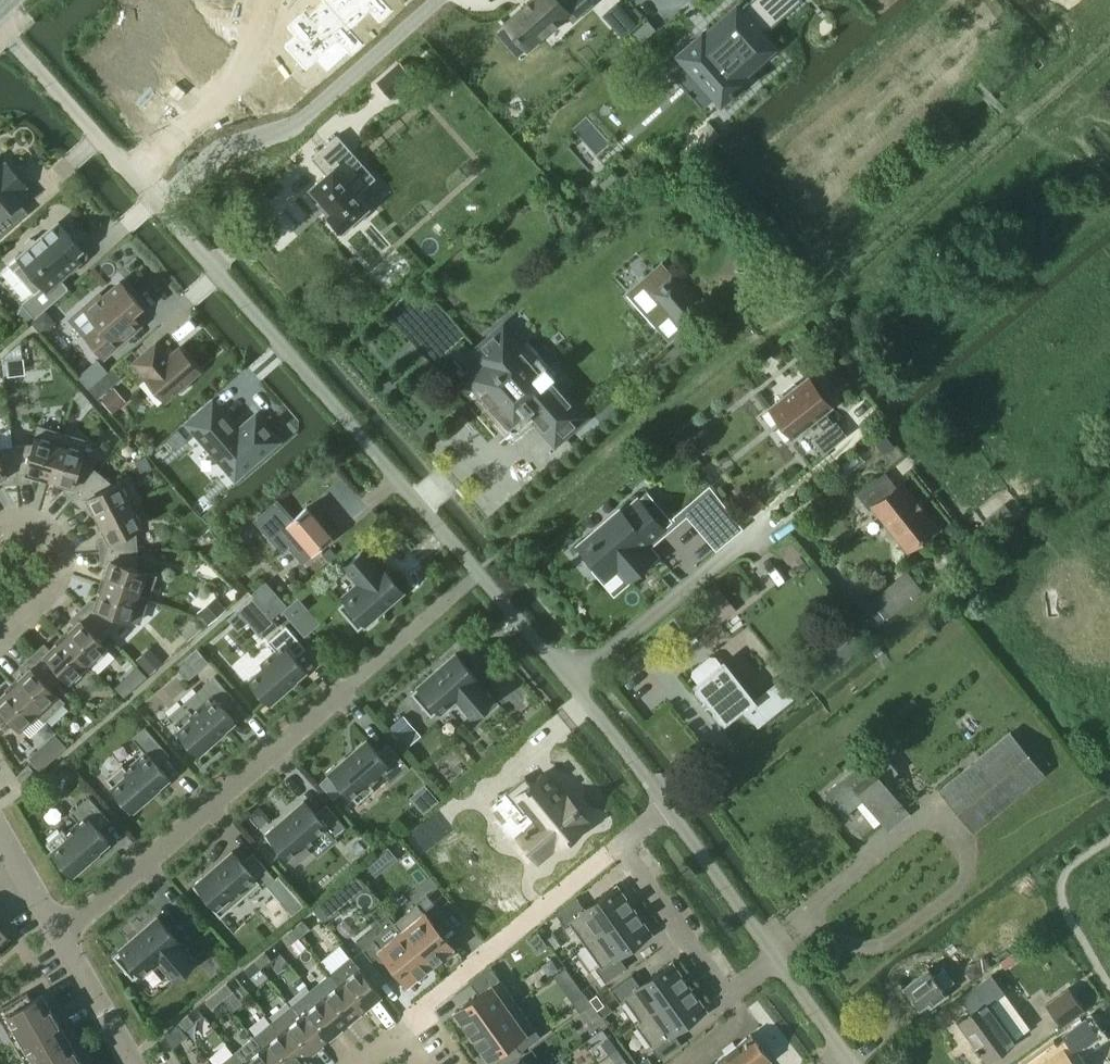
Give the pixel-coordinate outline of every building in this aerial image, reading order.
[(163,6),(181,25),(173,32),(192,52),(185,59),(207,83),(251,42),(212,0),(208,0),(202,5),(197,0),(170,0),(163,6)] [(325,1),(352,30),(372,11),(382,22),(395,11),(385,0),(324,0),(325,1)] [(505,23),(527,48),(540,36),(541,38),(557,24),(556,22),(565,14),(572,22),(594,3),(591,0),(531,0),(529,2),(528,1),(520,8),(521,9),(505,23)] [(678,54),(684,60),(709,89),(715,95),(716,96),(720,101),(724,98),(730,92),(732,94),(735,92),(733,89),(740,83),(743,80),(739,75),(738,74),(732,68),(765,39),(761,35),(800,0),(750,0),(738,10),(736,7),(703,36),(701,34),(695,39),(696,39),(693,42),(691,40),(686,45),(687,46),(678,54)] [(297,37),(286,47),(307,70),(339,41),(349,52),(362,41),(352,30),(325,1),(309,16),(306,12),(289,28),(297,37)] [(616,4),(603,15),(620,34),(633,23),(616,4)] [(656,29),(647,19),(632,32),(641,42),(656,29)] [(400,61),(377,82),(378,84),(391,98),(414,77),(401,62),(400,61)] [(282,63),(253,90),(271,109),(300,82),(282,63)] [(326,174),(310,188),(320,199),(318,201),(329,213),(328,215),(342,230),(350,222),(354,226),(365,215),(362,212),(367,206),(356,194),(346,183),(358,172),(345,158),(352,152),(336,135),(311,158),(326,174)] [(28,212),(18,201),(25,195),(20,190),(25,186),(5,163),(0,167),(0,236),(28,212)] [(23,304),(33,316),(34,317),(68,288),(59,278),(79,262),(73,255),(80,249),(57,223),(35,242),(33,239),(30,239),(24,244),(23,247),(26,250),(8,265),(32,293),(21,302),(23,304)] [(677,286),(671,278),(664,284),(663,283),(661,285),(661,286),(655,292),(661,300),(683,325),(700,311),(678,286),(677,286)] [(99,293),(69,319),(103,358),(126,338),(141,325),(131,314),(141,306),(120,281),(102,296),(99,293)] [(33,316),(23,304),(15,311),(25,322),(33,316)] [(491,404),(488,407),(498,419),(499,420),(500,421),(502,421),(504,422),(506,422),(507,422),(509,422),(511,421),(512,421),(526,409),(533,417),(536,416),(558,441),(585,419),(545,372),(543,374),(523,350),(520,352),(502,330),(475,351),(484,362),(467,377),(491,404)] [(146,376),(145,377),(165,400),(177,389),(178,391),(181,391),(188,386),(188,383),(186,381),(198,371),(179,348),(168,358),(155,344),(134,362),(146,376)] [(23,358),(5,360),(7,376),(25,374),(23,358)] [(88,388),(97,398),(121,377),(112,367),(88,388)] [(810,376),(808,378),(807,377),(796,386),(794,384),(782,393),(784,395),(769,408),(792,437),(815,419),(825,430),(812,440),(822,453),(845,435),(835,422),(832,424),(823,412),(830,406),(821,395),(823,393),(810,376)] [(80,390),(73,396),(83,407),(90,400),(80,390)] [(112,412),(121,403),(111,391),(101,399),(112,412)] [(231,472),(234,475),(235,476),(276,440),(255,416),(238,432),(212,402),(188,423),(222,460),(219,462),(229,474),(231,472)] [(32,474),(48,479),(62,433),(39,426),(33,444),(13,446),(15,482),(28,480),(32,474)] [(64,491),(73,499),(96,471),(81,458),(86,441),(62,433),(48,479),(64,484),(64,491)] [(3,484),(15,482),(13,446),(0,448),(0,480),(3,484)] [(146,457),(135,463),(142,475),(153,469),(146,457)] [(88,503),(99,519),(140,498),(128,476),(112,485),(96,471),(73,499),(83,507),(88,503)] [(889,493),(877,478),(856,495),(869,510),(872,508),(906,551),(934,529),(921,512),(921,511),(914,501),(913,502),(899,484),(889,493)] [(710,487),(696,499),(714,521),(728,509),(718,497),(710,487)] [(645,492),(578,550),(594,568),(601,562),(610,573),(618,566),(628,578),(648,561),(642,554),(663,536),(658,530),(670,520),(645,492)] [(755,492),(740,503),(743,506),(749,514),(750,516),(765,504),(755,492)] [(102,540),(102,549),(137,548),(136,528),(143,524),(132,503),(141,499),(140,498),(99,519),(109,534),(102,540)] [(743,506),(736,511),(742,519),(749,514),(743,506)] [(285,511),(271,523),(279,532),(289,524),(297,534),(290,540),(305,557),(331,535),(307,507),(292,520),(285,511)] [(108,566),(102,583),(147,599),(155,576),(138,569),(137,548),(102,549),(103,561),(108,566)] [(343,566),(360,586),(337,606),(357,629),(402,591),(365,548),(343,566)] [(906,572),(875,596),(864,604),(878,622),(919,590),(906,572)] [(147,599),(102,583),(97,598),(91,599),(82,608),(107,633),(124,616),(131,619),(138,597),(147,599)] [(715,584),(698,597),(706,608),(723,594),(715,584)] [(215,596),(197,611),(207,623),(225,608),(215,596)] [(298,597),(282,611),(304,636),(320,623),(298,597)] [(75,623),(62,636),(89,664),(107,647),(99,640),(107,633),(82,608),(71,618),(75,623)] [(284,686),(304,669),(294,657),(305,648),(285,625),(267,641),(276,651),(261,663),(264,666),(249,679),(269,702),(286,688),(284,686)] [(827,674),(861,644),(845,625),(811,656),(827,674)] [(44,644),(32,656),(55,679),(63,672),(71,681),(89,664),(62,636),(48,649),(44,644)] [(149,646),(136,658),(150,674),(163,662),(149,646)] [(492,696),(455,653),(410,692),(430,715),(453,696),(470,715),(492,696)] [(25,672),(11,684),(44,717),(62,700),(48,686),(55,679),(32,656),(20,667),(25,672)] [(692,670),(692,676),(697,683),(695,684),(696,685),(697,688),(701,694),(705,695),(715,708),(715,711),(719,716),(721,717),(724,720),(741,706),(756,725),(790,698),(802,688),(789,674),(778,683),(754,702),(723,663),(722,663),(721,664),(715,656),(710,656),(692,670)] [(187,707),(171,721),(198,753),(214,738),(213,737),(233,720),(223,708),(234,698),(214,676),(196,691),(204,701),(192,712),(187,707)] [(114,686),(124,697),(131,691),(122,680),(114,686)] [(44,717),(11,684),(0,695),(0,722),(6,729),(14,721),(21,728),(38,712),(44,718),(44,717)] [(421,735),(403,715),(389,728),(406,748),(421,735)] [(106,778),(109,781),(118,792),(114,795),(129,812),(149,795),(147,794),(168,777),(160,768),(157,764),(169,754),(152,735),(146,727),(133,738),(144,751),(126,768),(123,764),(106,778)] [(66,746),(54,733),(46,741),(58,754),(66,746)] [(1010,733),(939,790),(973,831),(1043,774),(1010,733)] [(340,790),(343,787),(357,802),(373,788),(369,783),(381,772),(390,782),(408,766),(388,744),(378,753),(366,740),(346,757),(345,755),(325,773),(340,790)] [(878,748),(823,793),(842,816),(862,800),(880,822),(902,804),(884,782),(897,771),(878,748)] [(29,764),(16,776),(23,784),(36,773),(29,764)] [(526,776),(506,792),(524,814),(528,811),(537,822),(519,837),(537,860),(556,845),(558,849),(586,826),(583,823),(587,820),(568,797),(564,800),(543,774),(532,783),(526,776)] [(65,833),(61,829),(46,842),(73,873),(89,859),(88,857),(108,840),(100,831),(98,828),(108,819),(89,796),(72,811),(79,820),(65,833)] [(266,838),(257,846),(269,860),(279,852),(282,849),(294,863),(310,849),(306,844),(325,827),(334,837),(346,827),(326,804),(315,814),(304,800),(264,835),(266,838)] [(262,887),(274,877),(252,852),(242,862),(232,851),(193,885),(220,916),(258,883),(262,887)] [(305,905),(286,883),(273,895),(292,916),(305,905)] [(577,897),(555,913),(565,925),(569,922),(585,944),(634,909),(617,886),(585,909),(577,897)] [(326,923),(340,911),(327,895),(313,907),(326,923)] [(427,895),(394,922),(430,964),(452,946),(433,924),(444,915),(427,895)] [(634,909),(585,944),(601,966),(596,969),(605,982),(627,967),(618,955),(650,932),(634,909)] [(173,978),(195,959),(157,916),(112,955),(132,978),(156,959),(173,978)] [(303,919),(292,928),(299,936),(310,927),(303,919)] [(374,939),(362,949),(378,969),(389,960),(408,982),(430,964),(394,922),(400,930),(380,947),(374,939)] [(299,936),(292,928),(282,937),(289,945),(299,936)] [(265,951),(254,959),(261,968),(271,959),(265,951)] [(350,958),(330,974),(361,1011),(380,995),(350,958)] [(983,958),(968,970),(976,980),(991,968),(983,958)] [(261,968),(254,959),(244,968),(250,976),(261,968)] [(632,974),(611,990),(620,1002),(624,999),(639,1020),(635,1023),(635,1024),(689,986),(672,963),(640,986),(632,974)] [(478,994),(454,1011),(471,1034),(516,1002),(491,967),(470,983),(478,994)] [(927,969),(902,988),(918,1009),(929,1000),(933,1004),(947,994),(943,989),(953,981),(943,969),(933,976),(927,969)] [(330,974),(311,990),(341,1027),(361,1011),(330,974)] [(970,1011),(957,1021),(983,1056),(986,1061),(1011,1043),(1031,1029),(1027,1024),(1015,1008),(1004,994),(1005,993),(991,975),(960,998),(970,1011)] [(227,982),(216,991),(223,1000),(234,990),(227,982)] [(689,986),(635,1024),(660,1059),(681,1043),(673,1032),(705,1009),(689,986)] [(1067,989),(1046,1005),(1062,1026),(1083,1010),(1067,989)] [(311,990),(292,1005),(322,1043),(341,1027),(311,990)] [(0,1006),(0,1020),(11,1039),(23,1060),(66,1035),(54,1014),(42,994),(32,999),(27,991),(10,1000),(0,1006)] [(223,1000),(216,991),(205,999),(212,1008),(223,1000)] [(572,1001),(580,1013),(583,1010),(592,1004),(584,993),(572,1001)] [(516,1002),(471,1034),(487,1057),(511,1040),(519,1052),(541,1036),(516,1002)] [(601,1015),(592,1004),(583,1010),(592,1022),(601,1015)] [(272,1022),(278,1029),(278,1028),(306,1061),(304,1058),(322,1043),(292,1005),(272,1022)] [(188,1013),(177,1022),(184,1030),(195,1021),(188,1013)] [(1064,1056),(1092,1034),(1081,1019),(1060,1034),(1061,1036),(1053,1043),(1050,1039),(1017,1063),(1070,1063),(1064,1056)] [(187,1034),(177,1023),(164,1034),(172,1047),(187,1034)] [(260,1043),(259,1044),(276,1063),(302,1063),(306,1061),(278,1028),(278,1029),(260,1043)] [(712,1063),(762,1063),(769,1059),(749,1034),(712,1063)] [(66,1035),(23,1060),(25,1063),(82,1063),(66,1035)] [(239,1060),(240,1059),(244,1063),(276,1063),(259,1044),(260,1043),(254,1036),(233,1053),(239,1060)] [(609,1054),(617,1048),(609,1037),(601,1043),(609,1054)] [(617,1048),(609,1054),(617,1063),(619,1063),(625,1059),(617,1048)] [(531,1050),(511,1063),(541,1063),(531,1050)]
